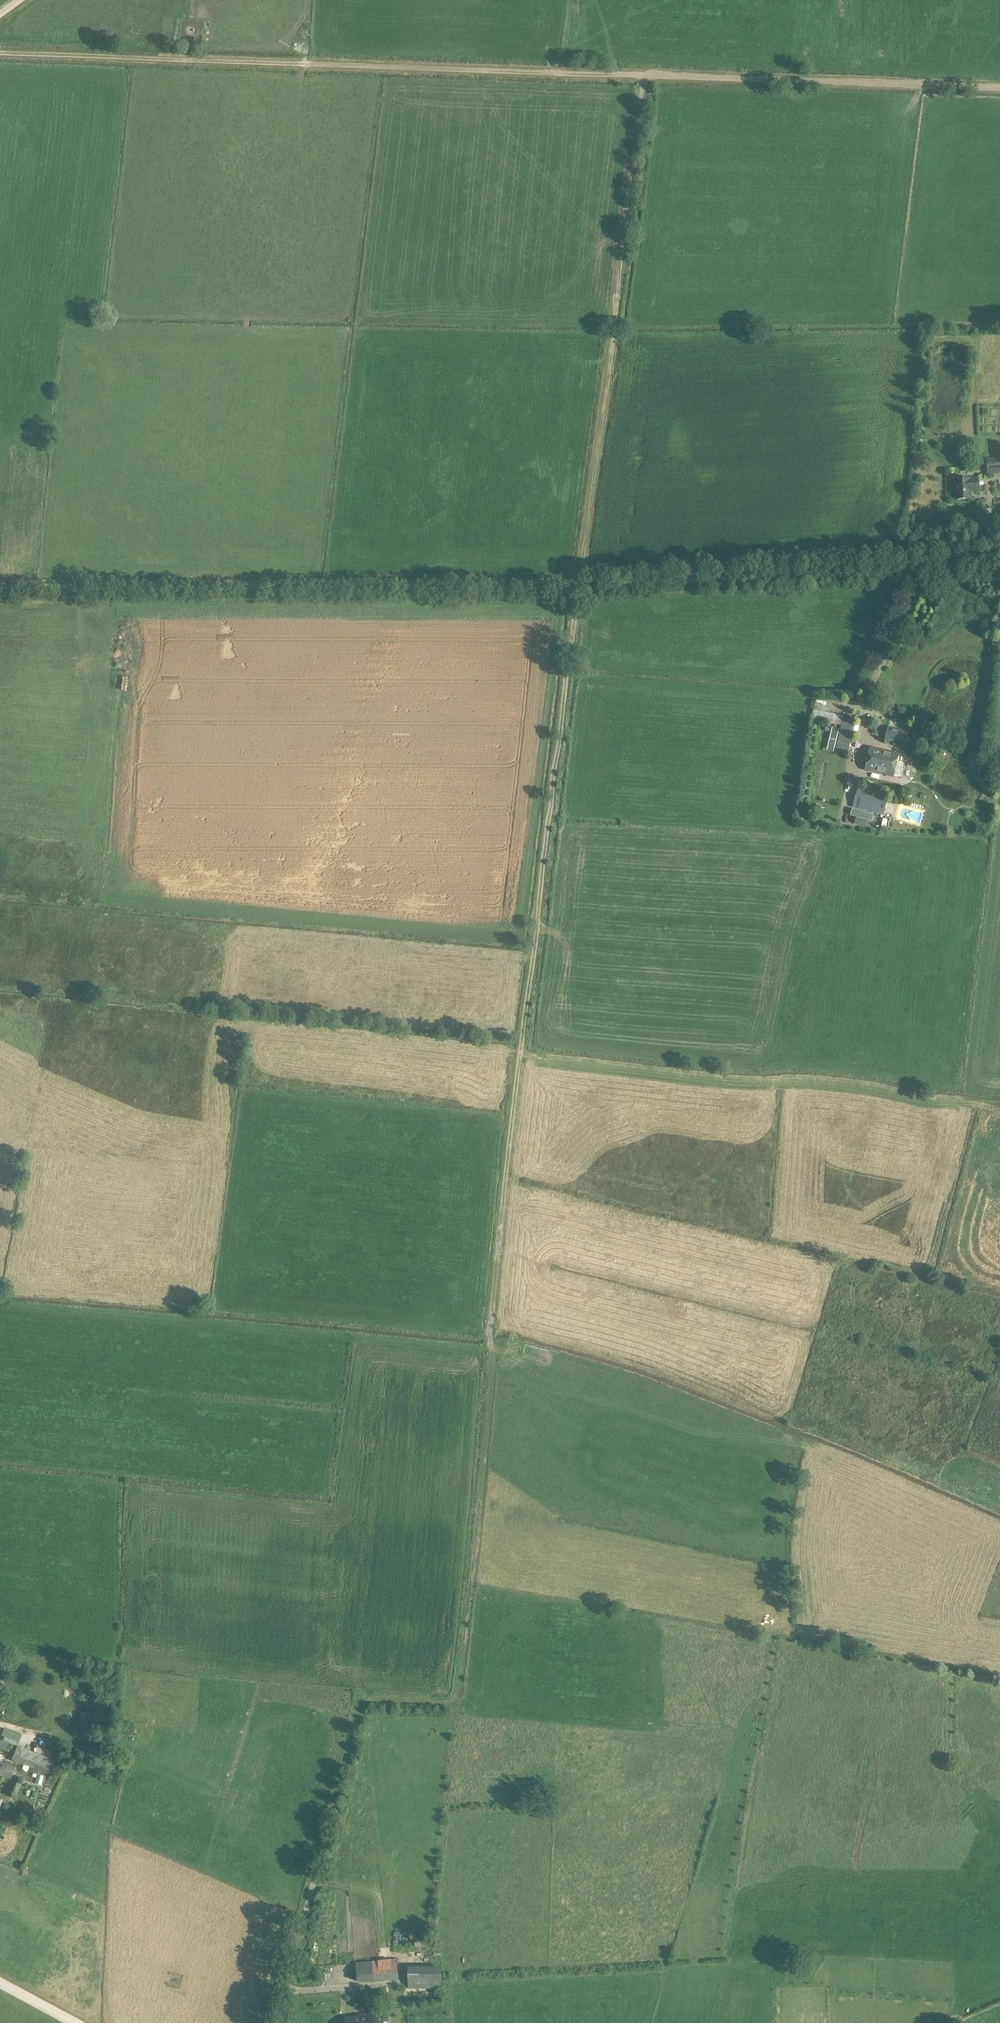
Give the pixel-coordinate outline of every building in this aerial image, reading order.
[(999,474),(999,444),(995,444),(996,459),(987,459),(987,475),(999,474)] [(959,500),(973,499),(972,491),(981,491),(980,479),(972,479),(958,480),(959,500)] [(825,719),(840,721),(841,712),(822,710),(822,715),(826,715),(825,719)] [(856,721),(843,718),(836,752),(848,755),(856,721)] [(826,747),(832,748),(837,727),(831,726),(826,747)] [(904,731),(888,728),(886,740),(902,743),(902,741),(904,741),(907,740),(908,735),(906,733),(904,732),(904,731)] [(872,750),(868,770),(893,775),(901,777),(904,763),(896,761),(897,755),(872,750)] [(889,795),(858,787),(853,808),(884,816),(889,795)] [(122,1727),(121,1735),(134,1735),(135,1727),(122,1727)] [(12,1744),(14,1738),(2,1735),(0,1740),(0,1747),(5,1749),(7,1742),(12,1744)] [(49,1775),(55,1761),(18,1746),(12,1761),(49,1775)] [(10,1781),(15,1768),(0,1761),(0,1777),(10,1781)] [(8,1794),(16,1797),(21,1785),(13,1782),(8,1794)] [(414,1937),(414,1945),(427,1944),(427,1937),(414,1937)] [(358,1982),(375,1981),(375,1982),(400,1980),(398,1959),(373,1962),(373,1960),(356,1963),(358,1982)] [(442,1970),(410,1970),(410,1991),(442,1991),(442,1970)] [(359,2003),(358,1994),(349,1995),(351,2005),(359,2003)] [(380,2017),(375,2017),(374,2015),(363,2016),(363,2017),(346,2018),(346,2022),(380,2022),(380,2017)]
